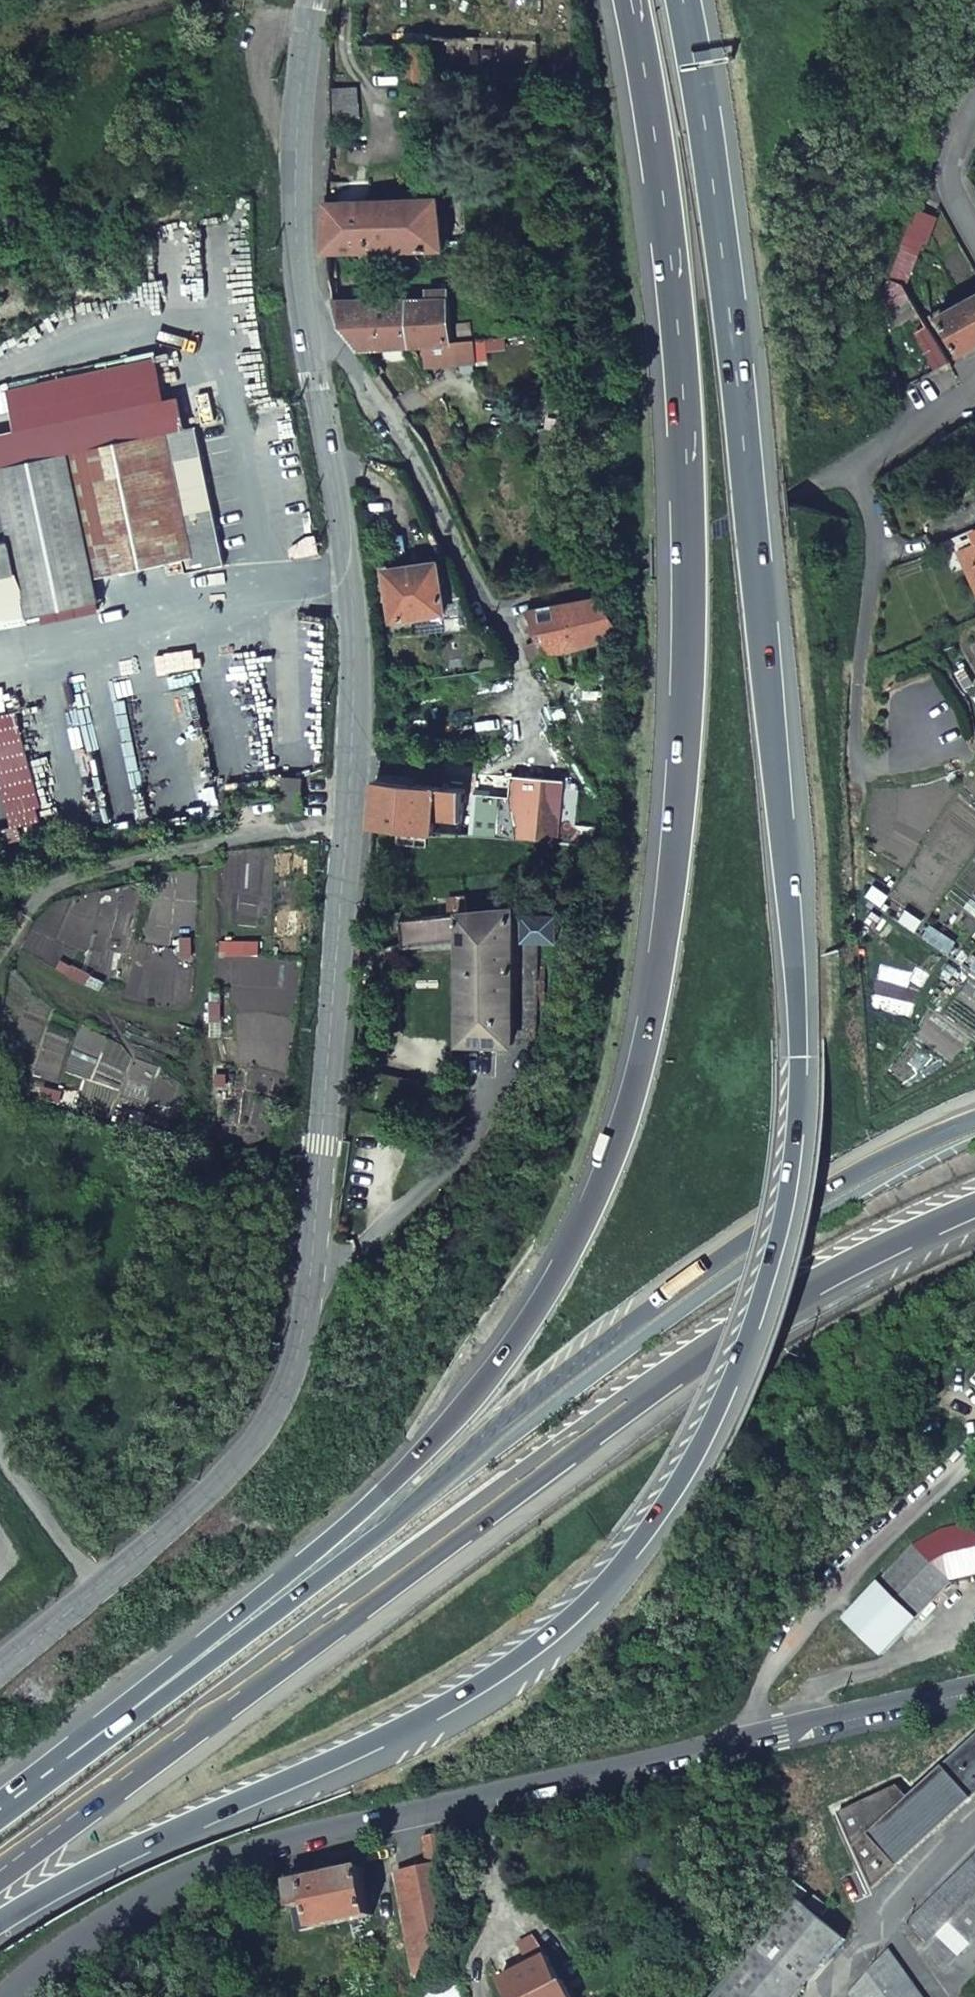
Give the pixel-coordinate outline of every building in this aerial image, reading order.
[(470,38),(429,35),(429,47),(432,47),(433,63),(434,79),(445,82),(490,82),(529,82),(540,82),(535,41),(497,39),(470,38)] [(408,69),(409,101),(435,100),(434,79),(433,63),(432,47),(429,47),(408,46),(408,69)] [(331,120),(355,120),(355,88),(331,88),(331,120)] [(326,247),(446,247),(442,220),(440,199),(328,204),(326,247)] [(923,245),(933,220),(914,215),(912,223),(906,236),(920,243),(923,245)] [(912,333),(933,370),(946,363),(902,286),(920,243),(906,236),(887,284),(912,333)] [(429,301),(406,301),(408,345),(453,343),(449,292),(430,292),(429,301)] [(937,318),(958,356),(974,347),(974,295),(937,318)] [(406,301),(333,302),(342,330),(355,348),(408,345),(406,301)] [(15,571),(24,614),(97,598),(93,575),(190,555),(192,561),(204,560),(206,567),(222,564),(212,509),(183,514),(173,462),(199,457),(193,428),(176,431),(174,426),(166,427),(167,433),(0,468),(0,574),(15,571)] [(961,550),(974,585),(974,544),(961,550)] [(393,619),(444,612),(435,562),(385,571),(393,619)] [(562,654),(569,652),(568,648),(604,639),(621,635),(598,598),(526,613),(539,641),(544,654),(560,650),(562,654)] [(604,639),(608,647),(625,643),(621,635),(604,639)] [(544,654),(539,641),(526,646),(532,663),(546,660),(544,654)] [(513,796),(474,792),(470,836),(560,843),(578,821),(580,791),(566,790),(567,781),(514,777),(513,796)] [(465,788),(376,781),(371,827),(397,829),(428,832),(460,835),(465,788)] [(428,832),(397,829),(396,844),(426,847),(428,832)] [(514,909),(401,919),(405,946),(458,941),(459,1041),(513,1042),(514,909)] [(558,919),(526,918),(525,940),(557,941),(558,919)] [(934,1532),(909,1546),(839,1619),(875,1655),(950,1584),(974,1578),(974,1523),(934,1532)] [(832,1810),(868,1885),(955,1808),(974,1790),(974,1732),(904,1794),(893,1782),(832,1810)] [(450,1898),(444,1865),(448,1864),(443,1834),(421,1838),(429,1867),(388,1877),(398,1914),(407,1912),(414,1979),(419,1976),(441,1941),(443,1934),(450,1898)] [(304,1938),(376,1920),(374,1910),(380,1908),(376,1896),(371,1897),(363,1866),(359,1853),(328,1861),(287,1877),(289,1884),(284,1886),(290,1909),(296,1907),(304,1938)] [(974,1933),(974,1855),(907,1920),(940,1966),(974,1933)] [(689,1996),(792,1996),(841,1937),(781,1885),(710,1970),(689,1996)] [(541,1935),(495,1958),(505,1979),(552,1955),(541,1935)] [(853,1996),(921,1996),(885,1946),(849,1991),(853,1996)] [(552,1955),(505,1979),(506,1980),(514,1996),(574,1996),(552,1955)] [(463,1985),(449,1973),(429,1996),(467,1996),(463,1985)]
